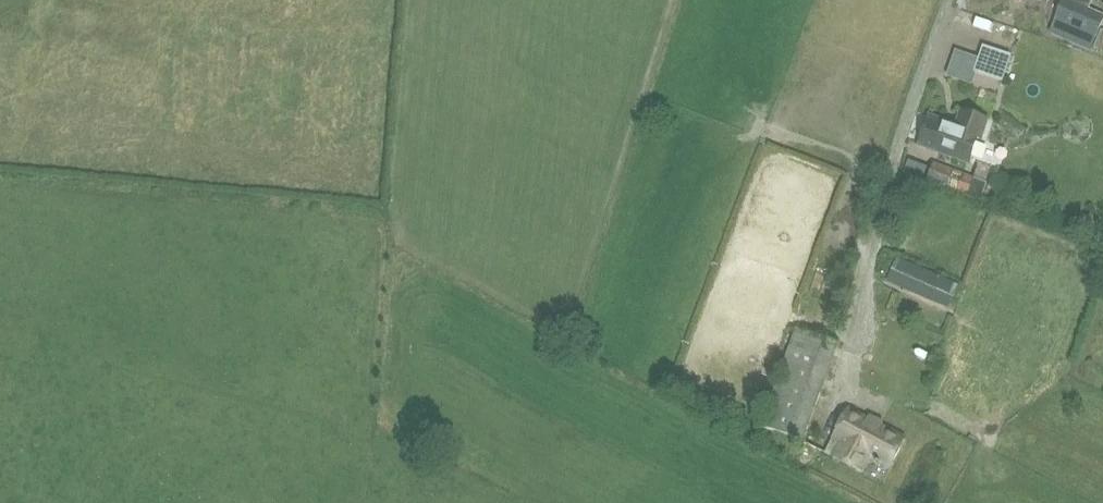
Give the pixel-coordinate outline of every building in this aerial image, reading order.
[(1090,51),(1102,22),(1102,15),(1088,9),(1092,0),(1063,0),(1049,33),(1090,51)] [(1011,55),(983,46),(974,73),(1002,82),(1011,55)] [(946,121),(928,115),(918,143),(969,161),(976,139),(982,141),(990,118),(959,108),(954,125),(946,123),(946,121)] [(987,183),(933,162),(926,180),(980,201),(987,183)] [(958,285),(897,258),(887,282),(948,309),(958,285)] [(804,444),(839,343),(794,328),(760,429),(804,444)] [(904,437),(848,409),(833,437),(842,441),(834,457),(861,471),(869,456),(889,467),(904,437)]
